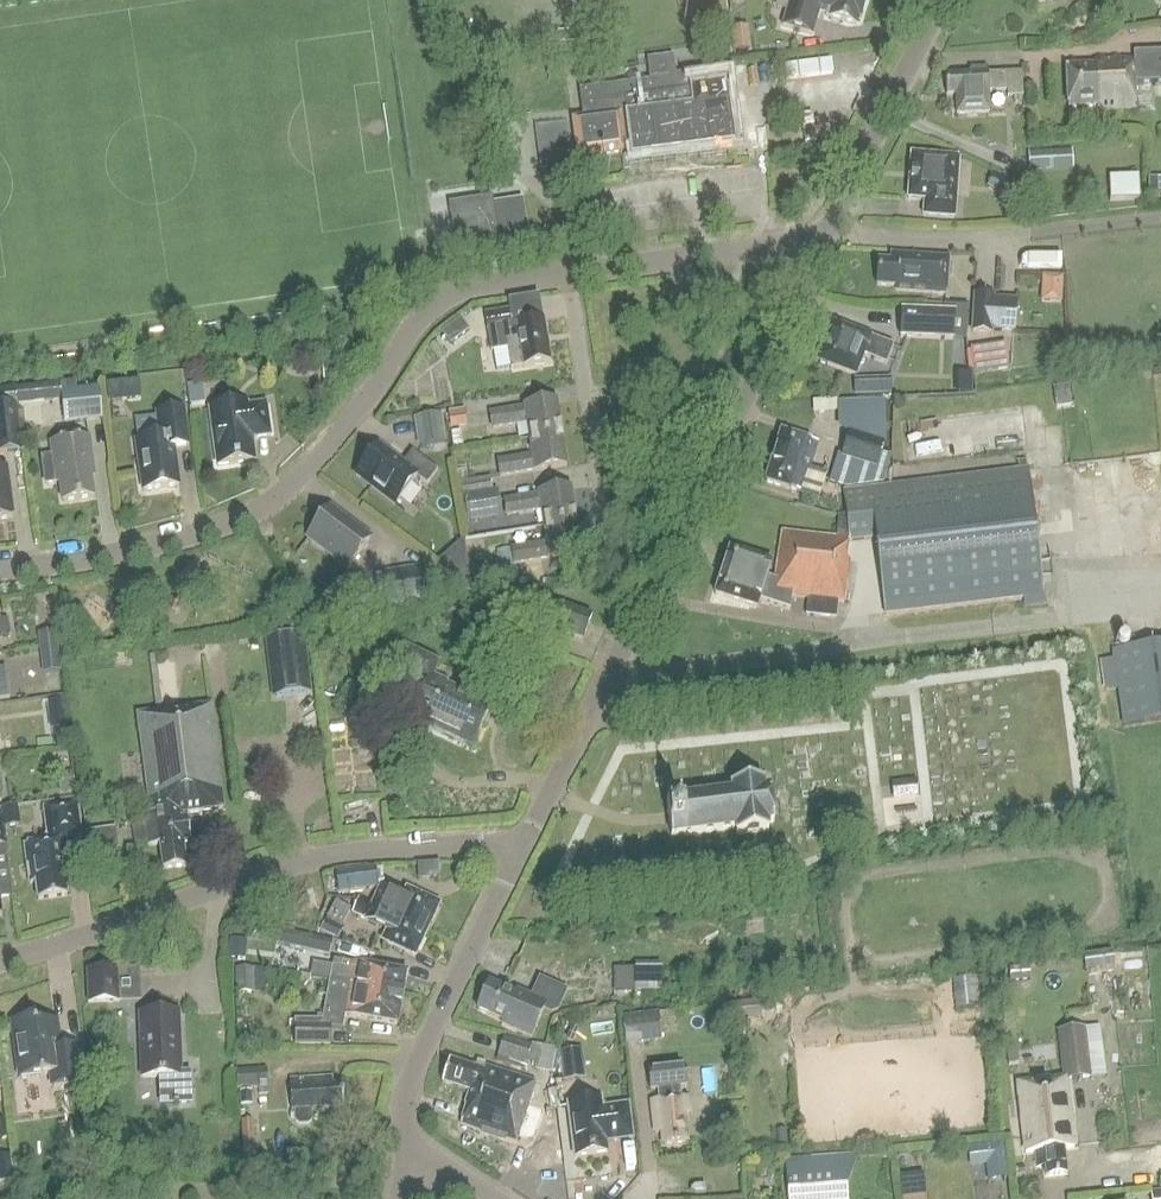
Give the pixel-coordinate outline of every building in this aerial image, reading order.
[(781,21),(811,31),(818,10),(855,22),(857,14),(861,15),(866,0),(788,0),(781,21)] [(733,52),(747,51),(747,44),(733,45),(733,52)] [(572,119),(577,158),(624,152),(624,148),(629,148),(631,158),(733,144),(725,84),(701,87),(700,72),(675,75),(674,63),(673,57),(647,60),(648,68),(649,81),(579,90),(582,118),(572,119)] [(1094,62),(1094,68),(1063,69),(1065,109),(1096,107),(1096,112),(1135,110),(1134,92),(1137,92),(1135,59),(1094,62)] [(968,68),(969,73),(945,74),(946,94),(954,93),(956,112),(988,111),(987,90),(1006,88),(1006,93),(1023,92),(1021,70),(987,72),(987,67),(968,68)] [(1073,169),(1072,150),(1027,153),(1029,172),(1073,169)] [(911,155),(907,199),(924,201),(922,216),(953,218),(954,196),(948,195),(951,158),(911,155)] [(1110,200),(1125,200),(1124,176),(1109,177),(1110,200)] [(1146,180),(1147,193),(1160,193),(1160,180),(1146,180)] [(1000,203),(1012,203),(1012,193),(1000,193),(1000,203)] [(492,197),(448,204),(456,255),(500,248),(492,197)] [(1025,252),(1062,251),(1061,239),(1025,240),(1025,252)] [(949,258),(936,257),(936,253),(892,251),(892,258),(880,257),(878,282),(897,283),(897,287),(934,289),(935,274),(948,275),(949,258)] [(975,291),(971,327),(990,329),(990,326),(1013,329),(1016,299),(994,296),(994,293),(975,291)] [(1041,292),(1040,301),(1062,303),(1062,294),(1041,292)] [(954,312),(901,310),(899,339),(952,341),(954,312)] [(523,367),(549,363),(543,321),(512,326),(510,311),(473,317),(475,333),(503,329),(510,369),(523,367)] [(460,318),(442,333),(450,344),(469,330),(460,318)] [(889,366),(896,348),(834,323),(819,362),(858,377),(866,357),(889,366)] [(977,375),(1014,369),(1009,339),(972,345),(977,375)] [(341,378),(339,362),(321,365),(323,381),(341,378)] [(958,393),(972,393),(971,372),(957,372),(958,393)] [(15,390),(17,406),(61,401),(64,420),(101,416),(98,388),(76,390),(75,383),(75,381),(61,382),(61,384),(62,386),(15,390)] [(108,384),(110,401),(121,400),(119,383),(108,384)] [(190,405),(205,403),(202,384),(187,386),(190,405)] [(1068,385),(1053,387),(1056,407),(1071,405),(1068,385)] [(841,429),(846,431),(839,455),(873,465),(877,453),(881,441),(880,400),(836,401),(841,429)] [(525,422),(528,440),(561,435),(556,402),(489,413),(491,428),(525,422)] [(217,466),(255,460),(252,438),(270,436),(266,403),(247,405),(247,404),(209,409),(217,466)] [(15,407),(0,409),(0,452),(21,449),(15,407)] [(143,490),(178,485),(173,447),(188,445),(183,409),(157,413),(160,437),(136,440),(143,490)] [(466,426),(463,409),(447,412),(450,429),(466,426)] [(440,414),(417,417),(421,446),(444,442),(440,414)] [(780,432),(772,457),(807,467),(815,443),(780,432)] [(561,435),(528,440),(531,455),(496,461),(498,476),(566,465),(561,435)] [(50,443),(52,455),(40,457),(44,486),(60,484),(62,501),(93,497),(89,466),(92,465),(88,438),(50,443)] [(402,464),(377,445),(355,474),(394,504),(416,476),(426,484),(437,470),(412,451),(402,464)] [(828,483),(846,488),(883,484),(891,458),(877,453),(873,465),(839,455),(828,483)] [(807,467),(772,457),(765,482),(800,492),(807,467)] [(6,466),(0,466),(0,519),(13,517),(6,466)] [(1042,598),(1027,470),(842,491),(844,515),(837,516),(834,539),(782,532),(775,579),(769,577),(772,566),(755,561),(756,559),(729,550),(714,596),(739,604),(739,602),(757,608),(760,600),(790,610),(792,595),(808,598),(805,614),(834,618),(836,601),(844,602),(849,561),(845,561),(848,541),(876,538),(885,616),(1042,598)] [(493,490),(491,478),(459,483),(461,495),(493,490)] [(540,511),(543,527),(575,522),(570,489),(503,500),(505,516),(540,511)] [(469,524),(483,521),(478,493),(464,496),(469,524)] [(369,539),(329,509),(308,537),(348,567),(369,539)] [(575,522),(543,527),(545,542),(510,548),(512,559),(513,564),(580,553),(575,522)] [(444,552),(449,579),(472,575),(467,547),(444,552)] [(512,559),(510,548),(497,550),(500,566),(513,564),(512,559)] [(420,569),(382,576),(387,608),(425,601),(420,569)] [(539,606),(540,604),(520,597),(512,619),(531,626),(534,620),(542,623),(541,625),(583,640),(591,617),(549,602),(547,609),(539,606)] [(42,647),(57,645),(55,631),(41,633),(42,647)] [(276,696),(307,692),(300,636),(269,640),(276,696)] [(1112,652),(1124,726),(1160,719),(1160,643),(1112,652)] [(60,671),(57,645),(42,647),(46,673),(60,671)] [(434,679),(440,665),(398,646),(389,665),(427,682),(410,719),(474,749),(492,710),(448,689),(450,686),(434,679)] [(155,655),(156,667),(163,666),(167,659),(167,653),(155,655)] [(9,698),(5,668),(0,669),(0,699),(9,698)] [(48,712),(64,710),(62,699),(46,701),(48,712)] [(141,816),(146,847),(159,845),(162,869),(185,866),(183,843),(188,842),(186,819),(182,820),(181,814),(223,809),(211,705),(176,710),(174,699),(160,701),(162,712),(137,715),(150,814),(141,816)] [(75,792),(73,771),(57,773),(59,794),(75,792)] [(917,792),(916,779),(893,782),(895,795),(917,792)] [(729,785),(729,792),(668,799),(669,810),(671,826),(672,836),(734,829),(734,833),(764,830),(764,822),(771,821),(767,787),(760,788),(759,782),(729,785)] [(44,808),(47,834),(41,842),(24,844),(30,883),(35,882),(38,900),(66,896),(64,881),(70,880),(64,839),(81,837),(76,803),(44,808)] [(2,807),(5,827),(20,825),(17,805),(2,807)] [(13,897),(7,855),(0,856),(0,899),(13,897)] [(440,861),(430,862),(431,877),(441,877),(440,861)] [(377,889),(375,871),(335,874),(337,892),(377,889)] [(370,904),(425,929),(436,905),(405,892),(400,902),(376,892),(370,904)] [(425,929),(370,904),(356,898),(350,913),(381,927),(384,921),(390,924),(382,942),(413,956),(425,929)] [(344,928),(326,918),(319,931),(337,941),(344,928)] [(331,941),(298,934),(295,948),(328,955),(331,941)] [(237,960),(239,941),(230,940),(228,959),(237,960)] [(355,981),(355,986),(401,993),(405,973),(353,963),(351,970),(312,963),(310,975),(330,977),(355,981)] [(1030,966),(1009,967),(1010,982),(1031,980),(1030,966)] [(254,968),(235,968),(235,992),(253,992),(254,968)] [(660,968),(634,968),(635,992),(660,992),(660,968)] [(117,970),(114,970),(87,971),(88,1003),(118,1001),(117,970)] [(401,993),(355,986),(355,981),(330,977),(321,1026),(294,1026),(294,1044),(328,1044),(328,1026),(341,1028),(343,1015),(395,1024),(401,993)] [(988,1006),(985,977),(952,980),(955,1010),(988,1006)] [(490,984),(478,1011),(504,1022),(502,1025),(532,1037),(547,1003),(517,990),(515,994),(490,984)] [(761,1001),(733,1003),(735,1017),(762,1014),(761,1001)] [(661,1041),(658,1011),(622,1016),(625,1045),(661,1041)] [(177,1013),(141,1013),(142,1076),(160,1076),(160,1103),(172,1103),(172,1105),(177,1105),(177,1103),(188,1103),(188,1074),(178,1074),(177,1013)] [(13,1021),(20,1078),(51,1074),(53,1087),(83,1083),(78,1047),(59,1049),(55,1020),(34,1023),(33,1018),(13,1021)] [(1063,1078),(1066,1078),(1066,1079),(1089,1076),(1083,1028),(1057,1032),(1060,1052),(1062,1067),(1063,1078)] [(531,1044),(530,1046),(504,1038),(499,1054),(525,1063),(533,1064),(535,1071),(551,1074),(556,1048),(541,1045),(541,1046),(531,1044)] [(585,1078),(581,1048),(558,1051),(562,1081),(585,1078)] [(485,1066),(484,1070),(449,1060),(442,1083),(470,1091),(461,1123),(516,1139),(534,1081),(485,1066)] [(687,1086),(685,1065),(650,1068),(652,1090),(660,1089),(661,1101),(652,1102),(655,1132),(662,1131),(663,1143),(685,1141),(683,1115),(689,1114),(687,1099),(681,1100),(680,1087),(687,1086)] [(267,1085),(266,1067),(236,1068),(237,1086),(267,1085)] [(310,1121),(309,1110),(342,1108),(341,1084),(330,1084),(330,1076),(288,1078),(290,1110),(293,1110),(294,1122),(297,1125),(307,1125),(310,1121)] [(1074,1146),(1066,1079),(1066,1078),(1063,1078),(1025,1083),(1029,1115),(1021,1116),(1025,1153),(1035,1151),(1036,1166),(1044,1165),(1046,1176),(1067,1173),(1063,1147),(1074,1146)] [(253,1105),(252,1091),(239,1091),(239,1106),(253,1105)] [(567,1103),(573,1155),(606,1150),(605,1138),(612,1137),(612,1139),(631,1137),(627,1104),(601,1107),(600,1098),(567,1103)] [(542,1145),(556,1146),(558,1121),(554,1121),(555,1109),(549,1109),(545,1108),(544,1120),(547,1120),(547,1124),(544,1124),(542,1145)] [(255,1158),(253,1120),(240,1121),(242,1158),(255,1158)] [(1004,1141),(986,1163),(988,1180),(1008,1177),(1004,1141)] [(14,1180),(9,1154),(0,1156),(0,1182),(14,1180)] [(771,1160),(756,1161),(757,1172),(772,1171),(771,1160)] [(547,1178),(553,1165),(543,1161),(538,1173),(547,1178)] [(785,1172),(787,1198),(836,1198),(834,1168),(785,1172)]
